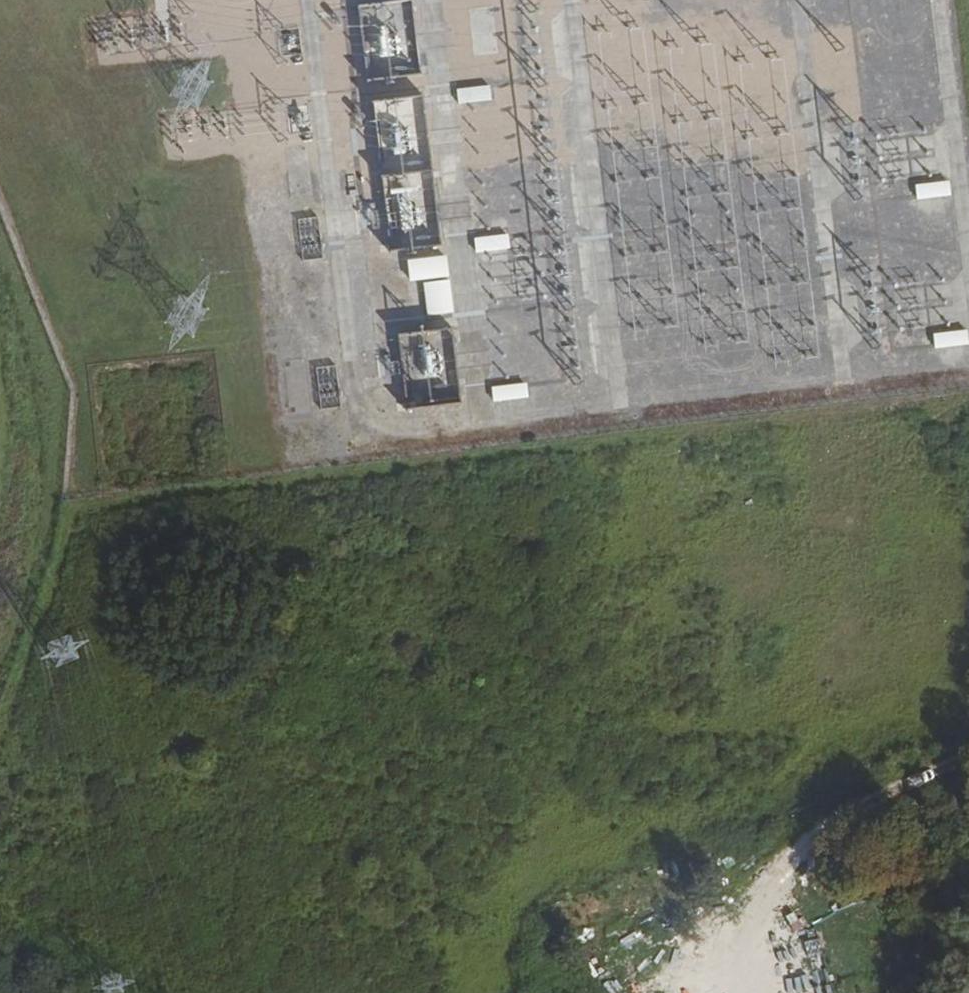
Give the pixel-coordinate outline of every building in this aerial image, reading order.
[(490,87),(456,90),(457,107),(492,104),(490,87)] [(914,183),(916,197),(948,193),(947,180),(914,183)] [(476,241),(477,255),(510,251),(508,237),(476,241)] [(409,263),(411,281),(447,276),(445,258),(409,263)] [(425,286),(428,316),(451,314),(448,283),(425,286)] [(932,331),(933,345),(966,340),(964,327),(932,331)] [(526,385),(492,388),(493,403),(528,400),(526,385)]
